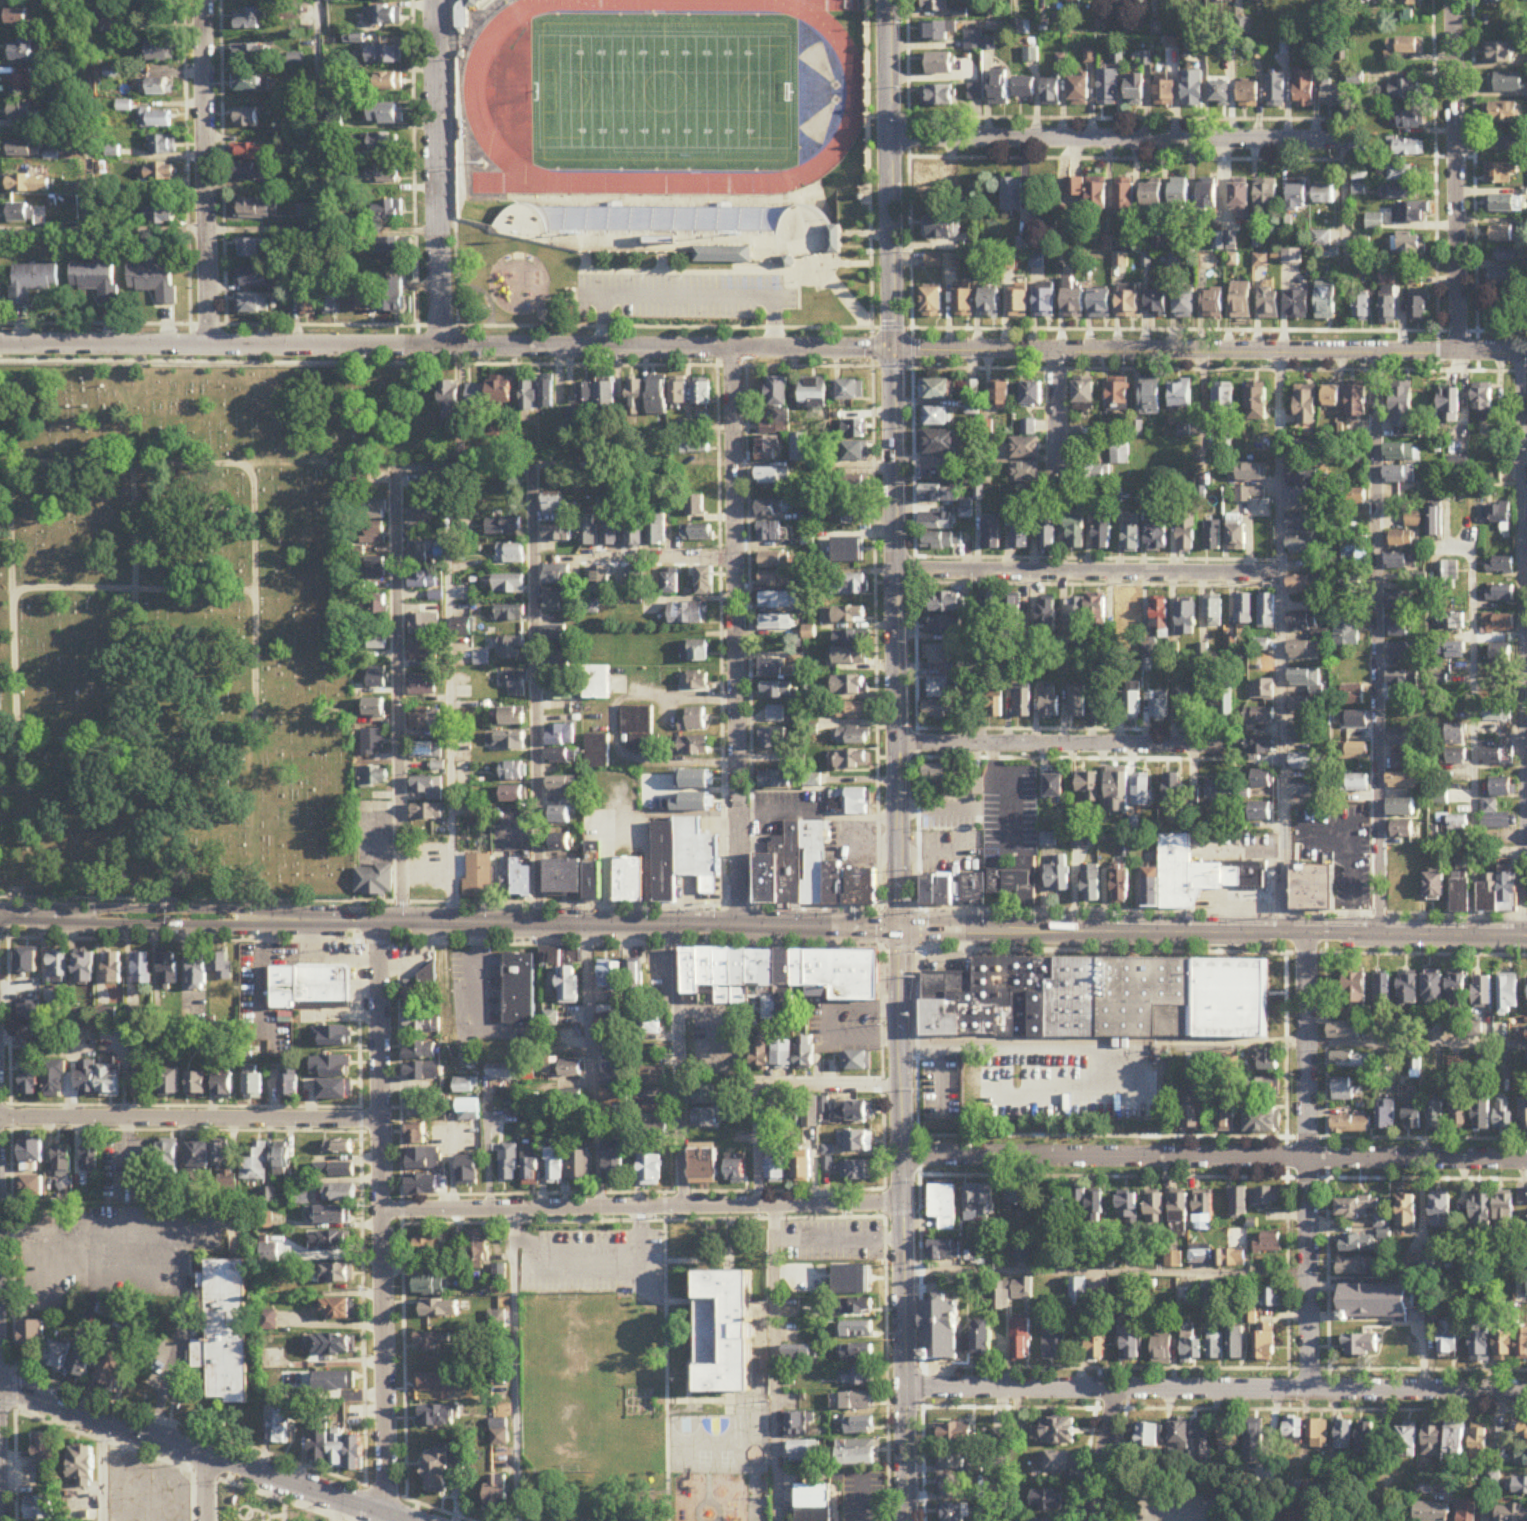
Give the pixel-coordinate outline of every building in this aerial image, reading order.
[(466,3),(457,3),(457,29),(468,29),(468,9),(484,9),(484,0),(465,0),(466,3)] [(922,13),(948,13),(948,0),(922,0),(922,13)] [(402,25),(402,6),(365,6),(365,25),(402,25)] [(8,27),(29,27),(29,10),(8,10),(8,27)] [(247,19),(235,19),(235,31),(264,31),(264,10),(247,10),(247,19)] [(97,35),(115,35),(115,11),(97,11),(97,35)] [(949,43),(949,33),(958,33),(958,24),(922,24),(922,43),(949,43)] [(983,51),(983,32),(966,32),(966,51),(983,51)] [(1398,55),(1424,55),(1424,39),(1386,39),(1386,62),(1398,62),(1398,55)] [(9,62),(35,62),(35,42),(9,42),(9,62)] [(146,42),(146,62),(175,62),(175,42),(146,42)] [(1514,64),(1514,43),(1485,43),(1485,64),(1514,64)] [(233,46),(233,64),(269,64),(269,46),(233,46)] [(367,65),(402,65),(402,47),(367,47),(367,65)] [(953,54),(928,54),(928,75),(953,75),(953,54)] [(1118,106),(1118,70),(1100,70),(1100,106),(1118,106)] [(1204,71),(1183,71),(1183,106),(1204,106),(1204,71)] [(235,93),(270,93),(270,72),(235,72),(235,93)] [(1314,72),(1295,72),(1295,108),(1314,108),(1314,72)] [(375,91),(403,91),(403,74),(375,74),(375,91)] [(1129,74),(1129,106),(1145,106),(1145,74),(1129,74)] [(1267,107),(1286,107),(1286,74),(1267,74),(1267,107)] [(1490,74),(1490,94),(1523,94),(1523,74),(1490,74)] [(18,94),(46,94),(46,77),(18,77),(18,94)] [(1009,77),(992,77),(992,105),(1009,105),(1009,77)] [(1061,106),(1061,78),(1045,78),(1045,106),(1061,106)] [(1090,78),(1070,78),(1070,105),(1090,105),(1090,78)] [(1037,98),(1037,79),(1016,79),(1016,98),(1037,98)] [(173,96),(173,80),(142,80),(142,96),(173,96)] [(1420,102),(1420,81),(1390,81),(1390,102),(1420,102)] [(1156,82),(1156,106),(1175,106),(1175,82),(1156,82)] [(1231,82),(1211,82),(1211,107),(1231,107),(1231,82)] [(1259,107),(1259,83),(1239,83),(1239,107),(1259,107)] [(1322,107),(1344,107),(1344,85),(1322,85),(1322,107)] [(923,86),(923,108),(954,108),(954,86),(923,86)] [(971,86),(971,97),(984,97),(984,86),(971,86)] [(11,121),(32,121),(32,102),(11,102),(11,121)] [(1519,124),(1519,104),(1487,104),(1487,124),(1519,124)] [(403,125),(403,105),(370,105),(370,125),(403,125)] [(235,128),(259,128),(259,110),(235,110),(235,128)] [(141,129),(172,129),(172,111),(141,111),(141,129)] [(1424,129),(1424,111),(1399,111),(1399,129),(1424,129)] [(363,134),(363,152),(399,152),(399,134),(363,134)] [(151,155),(177,155),(177,137),(151,137),(151,155)] [(1363,150),(1363,140),(1352,140),(1352,150),(1363,150)] [(1394,158),(1425,158),(1425,140),(1394,140),(1394,158)] [(35,142),(9,142),(9,157),(35,157),(35,142)] [(269,181),(269,162),(275,162),(275,145),(235,145),(235,181),(269,181)] [(1486,185),(1518,185),(1518,164),(1486,164),(1486,185)] [(147,182),(178,182),(178,165),(147,165),(147,182)] [(400,183),(400,167),(367,167),(367,183),(400,183)] [(1415,182),(1415,167),(1385,167),(1385,182),(1415,182)] [(10,192),(51,192),(51,175),(10,175),(10,192)] [(1086,178),(1067,178),(1067,198),(1086,198),(1086,178)] [(1106,209),(1106,179),(1089,179),(1089,209),(1106,209)] [(957,180),(930,180),(930,201),(957,201),(957,180)] [(1116,212),(1134,212),(1134,180),(1116,180),(1116,212)] [(1256,180),(1256,208),(1277,208),(1277,180),(1256,180)] [(1188,206),(1188,183),(1171,183),(1171,206),(1188,206)] [(1024,212),(1024,184),(1003,184),(1003,212),(1024,212)] [(1143,184),(1143,206),(1163,206),(1163,184),(1143,184)] [(1217,184),(1199,184),(1199,209),(1217,209),(1217,184)] [(1232,184),(1232,211),(1250,211),(1250,184),(1232,184)] [(1354,197),(1368,196),(1367,184),(1353,185),(1354,197)] [(1380,185),(1380,201),(1416,201),(1416,185),(1380,185)] [(1288,213),(1306,213),(1306,186),(1288,186),(1288,213)] [(1314,205),(1335,205),(1335,186),(1314,186),(1314,205)] [(1487,214),(1526,214),(1526,197),(1487,197),(1487,214)] [(279,220),(279,202),(236,202),(236,220),(279,220)] [(403,202),(375,202),(375,223),(403,223),(403,202)] [(1393,225),(1429,225),(1429,204),(1393,204),(1393,225)] [(10,223),(33,223),(33,205),(10,205),(10,223)] [(155,207),(155,226),(177,226),(177,207),(155,207)] [(699,210),(699,234),(783,233),(783,257),(841,257),(841,227),(827,227),(827,210),(781,210),(781,209),(699,210)] [(1383,216),(1366,216),(1366,231),(1383,231),(1383,216)] [(962,219),(925,219),(925,240),(962,240),(962,219)] [(1492,244),(1515,244),(1515,226),(1492,226),(1492,244)] [(1322,259),(1338,259),(1338,249),(1330,249),(1330,232),(1316,232),(1316,248),(1322,248),(1322,259)] [(1392,256),(1426,256),(1426,239),(1392,239),(1392,256)] [(380,240),(380,257),(402,257),(402,240),(380,240)] [(241,260),(261,260),(261,241),(241,241),(241,260)] [(1494,264),(1520,264),(1520,249),(1494,249),(1494,264)] [(1302,250),(1283,250),(1283,267),(1302,267),(1302,250)] [(990,269),(990,255),(975,254),(975,269),(990,269)] [(1199,271),(1218,271),(1218,254),(1199,254),(1199,271)] [(1267,255),(1254,255),(1254,268),(1267,268),(1267,255)] [(944,256),(927,256),(927,269),(959,269),(959,256),(944,256)] [(59,267),(12,266),(12,305),(30,305),(30,291),(59,291),(59,267)] [(100,290),(100,305),(117,304),(117,266),(71,266),(72,291),(100,290)] [(130,267),(130,292),(158,292),(158,306),(175,306),(176,268),(130,267)] [(240,288),(273,288),(273,269),(240,269),(240,288)] [(1517,270),(1492,270),(1492,288),(1517,288),(1517,270)] [(340,316),(340,278),(323,278),(323,316),(340,316)] [(406,280),(385,280),(385,315),(406,315),(406,280)] [(1064,319),(1085,319),(1085,290),(1075,290),(1075,280),(1064,280),(1064,319)] [(1232,284),(1232,319),(1251,319),(1251,284),(1232,284)] [(1316,320),(1336,320),(1336,284),(1316,284),(1316,320)] [(1278,320),(1278,288),(1261,288),(1261,320),(1278,320)] [(318,289),(301,289),(301,316),(318,316),(318,289)] [(922,319),(943,319),(943,290),(922,290),(922,319)] [(982,320),(1000,320),(1000,290),(982,290),(982,320)] [(353,314),(376,314),(376,291),(353,291),(353,314)] [(955,291),(955,319),(973,319),(973,291),(955,291)] [(1055,291),(1036,291),(1036,319),(1055,319),(1055,291)] [(1168,291),(1148,291),(1148,316),(1168,316),(1168,291)] [(1196,320),(1196,291),(1175,291),(1175,320),(1196,320)] [(1111,292),(1091,292),(1091,320),(1111,320),(1111,292)] [(1223,317),(1223,292),(1204,292),(1204,317),(1223,317)] [(1286,316),(1309,316),(1310,292),(1286,292),(1286,316)] [(1010,319),(1028,319),(1028,293),(1010,293),(1010,319)] [(1118,293),(1118,319),(1138,319),(1138,293),(1118,293)] [(238,314),(269,314),(269,296),(238,296),(238,314)] [(1371,297),(1356,297),(1356,321),(1370,321),(1371,297)] [(1382,324),(1397,324),(1397,298),(1382,298),(1382,324)] [(1410,298),(1410,321),(1426,321),(1426,298),(1410,298)] [(789,378),(768,378),(768,408),(789,408),(789,378)] [(673,407),(688,406),(686,379),(671,380),(673,407)] [(827,405),(827,379),(801,379),(801,405),(827,405)] [(1141,417),(1160,417),(1160,379),(1141,379),(1141,417)] [(441,380),(453,380),(453,389),(457,389),(457,403),(456,403),(456,418),(441,418),(441,403),(439,403),(439,390),(441,390),(441,380)] [(950,380),(920,380),(920,401),(950,401),(950,380)] [(643,381),(628,381),(628,412),(643,412),(643,381)] [(833,381),(833,401),(864,401),(864,381),(833,381)] [(1170,409),(1192,409),(1191,381),(1169,382),(1170,409)] [(554,382),(541,382),(541,409),(554,409),(554,382)] [(650,382),(650,408),(666,408),(666,382),(650,382)] [(512,383),(488,383),(488,405),(512,405),(512,383)] [(537,413),(537,383),(521,383),(521,413),(537,413)] [(694,383),(694,406),(711,406),(711,383),(694,383)] [(1042,407),(1042,383),(1022,383),(1022,407),(1042,407)] [(1094,383),(1073,383),(1073,405),(1094,405),(1094,383)] [(467,384),(482,384),(482,411),(467,411),(467,384)] [(580,384),(580,408),(594,408),(594,384),(580,384)] [(616,410),(616,384),(597,384),(597,410),(616,410)] [(1009,384),(990,384),(990,407),(1009,407),(1009,384)] [(1128,407),(1128,384),(1107,384),(1107,407),(1128,407)] [(1480,422),(1492,422),(1492,384),(1473,384),(1473,413),(1480,413),(1480,422)] [(1413,419),(1413,387),(1393,387),(1393,419),(1413,419)] [(1340,407),(1340,388),(1324,388),(1324,407),(1340,407)] [(1347,419),(1367,419),(1367,388),(1347,388),(1347,419)] [(1213,389),(1213,415),(1235,415),(1235,389),(1213,389)] [(1267,390),(1247,390),(1247,422),(1267,422),(1267,390)] [(1440,423),(1460,423),(1460,390),(1440,390),(1440,423)] [(1316,391),(1297,391),(1297,429),(1316,429),(1316,391)] [(966,416),(979,416),(979,401),(965,402),(966,416)] [(949,408),(923,408),(923,428),(949,428),(949,408)] [(759,462),(779,462),(779,425),(788,425),(788,411),(775,411),(775,424),(758,424),(759,462)] [(866,421),(843,421),(843,439),(866,439),(866,421)] [(1036,421),(1023,421),(1023,436),(1036,436),(1036,421)] [(921,432),(921,455),(957,455),(957,432),(921,432)] [(791,462),(808,462),(808,434),(791,434),(791,462)] [(1039,440),(1011,440),(1011,459),(1039,459),(1039,440)] [(1111,441),(1111,466),(1129,466),(1129,441),(1111,441)] [(449,443),(465,443),(465,461),(449,461),(449,443)] [(867,444),(844,443),(843,462),(867,462),(867,444)] [(710,455),(710,444),(681,444),(681,455),(710,455)] [(1407,449),(1387,449),(1387,462),(1421,462),(1421,445),(1407,445),(1407,449)] [(331,456),(331,468),(347,468),(347,456),(331,456)] [(1012,484),(1040,484),(1040,464),(1012,464),(1012,484)] [(1245,473),(1238,473),(1238,483),(1267,483),(1267,465),(1245,465),(1245,473)] [(1110,485),(1110,467),(1078,467),(1078,485),(1110,485)] [(1417,467),(1387,467),(1387,483),(1416,483),(1417,467)] [(788,468),(757,468),(757,485),(788,485),(788,468)] [(1321,489),(1321,469),(1288,469),(1288,505),(1310,506),(1310,499),(1322,500),(1322,489),(1321,489)] [(565,471),(550,471),(550,488),(565,488),(565,471)] [(350,476),(365,476),(365,490),(350,490),(350,476)] [(421,488),(436,488),(436,477),(421,477),(421,488)] [(866,477),(843,477),(843,497),(866,497),(866,477)] [(959,486),(923,486),(923,502),(959,502),(959,486)] [(1267,500),(1267,490),(1237,490),(1237,500),(1267,500)] [(1366,507),(1366,490),(1347,490),(1347,507),(1366,507)] [(687,517),(705,517),(705,497),(687,497),(687,517)] [(847,526),(866,517),(858,498),(838,506),(847,526)] [(565,500),(543,500),(543,515),(565,515),(565,500)] [(753,516),(790,516),(790,501),(753,501),(753,516)] [(385,521),(385,502),(359,502),(359,521),(385,521)] [(1483,525),(1511,525),(1511,505),(1483,505),(1483,525)] [(971,519),(972,506),(963,506),(962,518),(971,519)] [(1442,537),(1442,509),(1428,509),(1428,537),(1442,537)] [(432,521),(432,510),(408,510),(408,530),(425,530),(425,521),(432,521)] [(1094,550),(1111,550),(1111,512),(1094,512),(1094,550)] [(1407,527),(1423,527),(1423,512),(1407,512),(1407,527)] [(1196,553),(1196,513),(1179,513),(1179,553),(1196,553)] [(953,531),(953,514),(920,514),(920,531),(953,531)] [(1085,550),(1085,514),(1070,514),(1070,550),(1085,550)] [(1168,551),(1168,514),(1147,514),(1147,551),(1168,551)] [(1319,515),(1289,515),(1289,531),(1319,531),(1319,515)] [(582,547),(597,547),(597,516),(582,516),(582,547)] [(650,526),(650,546),(665,546),(665,516),(655,516),(655,526),(650,526)] [(1247,526),(1242,526),(1242,516),(1229,516),(1229,552),(1247,552),(1247,526)] [(984,550),(1001,550),(1001,517),(984,517),(984,550)] [(495,537),(519,536),(518,520),(495,520),(495,537)] [(1012,550),(1028,550),(1028,520),(1012,520),(1012,550)] [(1221,523),(1206,523),(1206,552),(1221,552),(1221,523)] [(383,545),(383,524),(362,524),(362,545),(383,545)] [(605,548),(620,548),(620,525),(605,525),(605,548)] [(643,549),(643,525),(627,525),(627,549),(643,549)] [(759,541),(784,541),(784,525),(759,525),(759,541)] [(543,526),(543,542),(572,542),(572,526),(543,526)] [(1042,550),(1056,550),(1056,527),(1042,527),(1042,550)] [(713,542),(713,531),(682,531),(682,542),(713,542)] [(1388,548),(1413,548),(1413,532),(1388,532),(1388,548)] [(962,535),(922,535),(922,550),(962,550),(962,535)] [(1321,539),(1289,539),(1289,554),(1321,554),(1321,539)] [(861,542),(836,542),(836,558),(861,558),(861,542)] [(409,564),(427,564),(427,543),(409,543),(409,564)] [(1344,544),(1344,566),(1368,566),(1368,544),(1344,544)] [(523,565),(523,545),(499,545),(499,565),(523,565)] [(790,569),(790,554),(760,554),(760,569),(790,569)] [(1389,556),(1389,568),(1418,568),(1418,556),(1389,556)] [(385,561),(367,561),(367,577),(385,577),(385,561)] [(1440,563),(1440,589),(1458,589),(1458,563),(1440,563)] [(1514,576),(1514,563),(1487,563),(1487,576),(1514,576)] [(568,566),(543,566),(543,586),(568,586),(568,566)] [(592,595),(609,595),(609,568),(592,568),(592,595)] [(713,596),(713,568),(696,568),(696,596),(713,596)] [(643,593),(639,569),(627,571),(630,595),(643,593)] [(410,589),(429,589),(429,572),(410,572),(410,589)] [(795,588),(795,572),(759,572),(759,588),(795,588)] [(678,596),(678,574),(663,574),(663,596),(678,596)] [(1414,584),(1426,584),(1426,574),(1415,574),(1414,584)] [(1360,576),(1342,576),(1342,597),(1360,597),(1360,576)] [(493,594),(523,594),(523,577),(493,577),(493,594)] [(1319,594),(1319,577),(1289,577),(1289,594),(1319,594)] [(866,580),(831,580),(831,595),(866,595),(866,580)] [(1487,585),(1487,602),(1513,602),(1513,585),(1487,585)] [(570,592),(543,592),(543,612),(570,612),(570,592)] [(798,610),(798,593),(760,593),(760,610),(798,610)] [(927,613),(965,613),(965,594),(927,594),(927,613)] [(999,594),(987,594),(987,625),(999,625),(999,594)] [(1389,611),(1412,611),(1412,594),(1389,594),(1389,611)] [(1237,626),(1253,626),(1253,595),(1237,595),(1237,626)] [(1276,595),(1259,595),(1259,630),(1276,630),(1276,595)] [(1006,632),(1021,632),(1021,596),(1006,596),(1006,632)] [(367,616),(386,616),(386,597),(367,597),(367,616)] [(1223,630),(1223,597),(1205,597),(1205,630),(1223,630)] [(1084,599),(1066,599),(1066,636),(1084,636),(1084,599)] [(1106,629),(1106,599),(1088,599),(1088,629),(1106,629)] [(598,615),(598,600),(584,600),(584,615),(598,615)] [(1056,601),(1039,601),(1039,632),(1056,632),(1056,601)] [(1168,601),(1152,601),(1152,632),(1168,632),(1168,601)] [(1123,633),(1140,633),(1140,602),(1123,602),(1123,633)] [(1197,603),(1177,603),(1177,637),(1197,637),(1197,603)] [(668,625),(707,626),(707,605),(668,604),(668,625)] [(496,623),(522,623),(522,608),(496,608),(496,623)] [(820,624),(864,624),(864,608),(820,608),(820,624)] [(429,635),(429,615),(410,615),(410,635),(429,635)] [(1291,632),(1319,632),(1319,615),(1291,615),(1291,632)] [(759,630),(792,630),(792,616),(759,616),(759,630)] [(1349,616),(1336,622),(1349,649),(1362,643),(1349,616)] [(1464,631),(1464,617),(1437,617),(1437,631),(1464,631)] [(1514,617),(1482,617),(1482,632),(1514,632),(1514,617)] [(960,635),(960,618),(927,618),(927,635),(960,635)] [(452,638),(472,638),(472,619),(452,619),(452,638)] [(1390,638),(1409,638),(1409,619),(1390,619),(1390,638)] [(564,648),(564,627),(545,627),(545,648),(564,648)] [(814,628),(803,628),(803,638),(814,638),(814,628)] [(362,650),(388,650),(388,630),(362,630),(362,650)] [(865,665),(865,648),(862,648),(862,631),(834,632),(835,665),(865,665)] [(411,639),(411,661),(430,661),(430,639),(411,639)] [(524,660),(524,639),(498,639),(498,660),(524,660)] [(1270,640),(1255,640),(1255,652),(1270,652),(1270,640)] [(708,663),(708,643),(680,643),(680,663),(708,663)] [(1320,660),(1320,643),(1290,643),(1290,660),(1320,660)] [(1434,658),(1464,658),(1464,644),(1434,644),(1434,658)] [(1390,660),(1413,660),(1413,645),(1390,645),(1390,660)] [(951,646),(924,646),(924,665),(951,665),(951,646)] [(1512,664),(1512,646),(1490,646),(1490,664),(1512,664)] [(548,653),(548,672),(575,672),(575,653),(548,653)] [(974,656),(957,656),(957,672),(974,672),(974,656)] [(787,660),(759,660),(759,678),(793,678),(793,669),(787,669),(787,660)] [(368,688),(385,688),(385,668),(368,668),(368,688)] [(609,701),(609,695),(624,695),(624,684),(609,683),(609,668),(586,668),(585,700),(609,701)] [(1339,668),(1339,680),(1368,680),(1368,668),(1339,668)] [(1291,671),(1291,688),(1322,688),(1322,671),(1291,671)] [(1418,681),(1393,671),(1387,684),(1412,694),(1418,681)] [(526,674),(507,674),(507,699),(526,699),(526,674)] [(435,675),(409,675),(409,697),(435,697),(435,675)] [(680,691),(708,691),(708,675),(680,675),(680,691)] [(865,696),(865,677),(833,677),(833,696),(865,696)] [(957,699),(957,677),(925,677),(925,699),(957,699)] [(1275,682),(1251,682),(1251,702),(1275,702),(1275,682)] [(1234,683),(1218,683),(1218,721),(1234,721),(1234,683)] [(792,684),(759,684),(759,700),(792,700),(792,684)] [(1126,719),(1141,719),(1141,684),(1126,684),(1126,719)] [(546,702),(578,702),(578,685),(546,685),(546,702)] [(1086,687),(1070,687),(1070,720),(1086,720),(1086,687)] [(1365,687),(1344,687),(1344,707),(1365,707),(1365,687)] [(1058,689),(1039,689),(1039,720),(1058,720),(1058,689)] [(1002,690),(987,690),(987,718),(1002,718),(1002,690)] [(1031,718),(1031,690),(1014,690),(1014,718),(1031,718)] [(1179,690),(1179,719),(1199,719),(1199,690),(1179,690)] [(1152,692),(1152,722),(1169,722),(1169,692),(1152,692)] [(1323,699),(1291,699),(1291,714),(1323,714),(1323,699)] [(385,700),(364,700),(364,719),(385,719),(385,700)] [(1097,722),(1114,722),(1114,701),(1097,701),(1097,722)] [(955,719),(956,703),(924,703),(924,719),(955,719)] [(867,721),(867,704),(831,704),(831,721),(867,721)] [(652,708),(622,708),(622,736),(652,736),(652,708)] [(784,708),(767,708),(767,724),(784,724),(784,708)] [(1511,723),(1511,708),(1483,708),(1483,723),(1511,723)] [(441,710),(411,710),(411,731),(441,731),(441,710)] [(499,727),(524,727),(524,710),(499,710),(499,727)] [(679,732),(705,732),(705,710),(687,710),(687,721),(679,721),(679,732)] [(1247,726),(1275,726),(1275,711),(1247,711),(1247,726)] [(1368,714),(1345,714),(1345,731),(1368,730),(1368,714)] [(547,727),(547,747),(574,747),(574,727),(547,727)] [(1464,746),(1464,728),(1445,728),(1445,746),(1464,746)] [(1390,729),(1390,747),(1416,747),(1416,729),(1390,729)] [(384,731),(362,731),(362,754),(384,754),(384,731)] [(833,746),(867,746),(867,731),(833,731),(833,746)] [(1320,744),(1320,734),(1292,734),(1292,744),(1320,744)] [(524,752),(524,735),(487,735),(487,752),(524,752)] [(759,750),(787,750),(787,735),(759,735),(759,750)] [(608,769),(608,736),(587,736),(587,769),(608,769)] [(708,756),(708,739),(674,739),(674,756),(708,756)] [(443,744),(413,744),(413,759),(443,759),(443,744)] [(1369,744),(1341,744),(1341,761),(1369,761),(1369,744)] [(1275,756),(1275,745),(1246,745),(1246,756),(1275,756)] [(1482,766),(1514,766),(1514,749),(1482,749),(1482,766)] [(548,766),(576,766),(576,751),(548,751),(548,766)] [(1441,751),(1441,766),(1466,766),(1466,751),(1441,751)] [(834,771),(870,771),(870,752),(834,752),(834,771)] [(1393,770),(1409,770),(1409,754),(1393,754),(1393,770)] [(1292,755),(1292,771),(1323,771),(1323,755),(1292,755)] [(526,782),(526,765),(499,765),(499,782),(526,782)] [(360,768),(360,790),(387,790),(387,768),(360,768)] [(984,779),(965,779),(965,771),(925,771),(925,799),(984,799),(984,779)] [(1273,791),(1273,772),(1253,772),(1253,791),(1273,791)] [(682,791),(712,791),(712,773),(682,773),(682,791)] [(790,773),(760,773),(760,790),(790,790),(790,773)] [(1087,804),(1098,804),(1098,773),(1078,773),(1078,795),(1087,795),(1087,804)] [(1129,814),(1129,774),(1107,774),(1107,814),(1129,814)] [(1045,799),(1063,799),(1063,776),(1045,776),(1045,799)] [(1152,776),(1134,776),(1134,808),(1152,808),(1152,776)] [(1167,816),(1184,816),(1184,776),(1167,776),(1167,816)] [(1388,776),(1388,791),(1417,791),(1417,776),(1388,776)] [(820,777),(805,777),(805,789),(820,789),(820,777)] [(1369,794),(1369,777),(1339,777),(1339,794),(1369,794)] [(429,795),(429,801),(442,801),(442,779),(411,779),(411,795),(429,795)] [(548,779),(548,795),(565,795),(565,802),(581,802),(581,779),(548,779)] [(1491,780),(1491,797),(1516,797),(1516,780),(1491,780)] [(1207,800),(1232,800),(1232,783),(1207,783),(1207,800)] [(1292,799),(1326,799),(1326,783),(1292,783),(1292,799)] [(526,787),(500,787),(500,805),(526,805),(526,787)] [(1429,789),(1429,806),(1447,806),(1447,789),(1429,789)] [(867,791),(831,791),(831,817),(867,817),(867,791)] [(673,804),(673,813),(712,813),(712,795),(681,795),(681,804),(673,804)] [(1388,819),(1415,819),(1415,801),(1388,801),(1388,819)] [(1498,814),(1498,801),(1481,801),(1481,831),(1510,831),(1510,814),(1498,814)] [(1272,805),(1251,805),(1251,822),(1272,822),(1272,805)] [(445,806),(411,806),(411,822),(445,822),(445,806)] [(570,808),(551,808),(551,825),(570,825),(570,808)] [(1467,818),(1433,818),(1433,844),(1446,844),(1446,833),(1467,833),(1467,818)] [(654,825),(654,905),(676,905),(676,878),(701,878),(701,897),(719,897),(718,837),(701,837),(701,820),(675,820),(675,825),(654,825)] [(877,872),(843,871),(843,863),(825,863),(825,824),(786,823),(786,839),(774,839),(774,857),(756,857),(755,907),(877,907),(877,872)] [(1418,823),(1392,823),(1392,840),(1418,840),(1418,823)] [(551,852),(570,852),(570,835),(551,835),(551,852)] [(1190,864),(1190,836),(1162,837),(1162,869),(1143,870),(1143,911),(1199,910),(1198,891),(1266,890),(1266,864),(1190,864)] [(600,843),(586,844),(586,903),(601,903),(600,843)] [(493,900),(493,856),(465,856),(465,900),(493,900)] [(1036,858),(1018,858),(1018,871),(989,871),(989,896),(1036,895),(1036,858)] [(642,859),(614,859),(614,903),(642,903),(642,859)] [(532,899),(532,868),(521,868),(521,860),(512,860),(512,899),(532,899)] [(546,895),(582,895),(582,862),(546,862),(546,895)] [(355,868),(375,868),(375,863),(391,863),(391,870),(392,870),(392,891),(385,891),(385,895),(363,895),(363,891),(355,891),(355,868)] [(1412,865),(1394,865),(1394,902),(1412,902),(1412,865)] [(1048,866),(1048,892),(1069,892),(1069,866),(1048,866)] [(1100,904),(1100,866),(1084,866),(1084,904),(1100,904)] [(1293,913),(1333,913),(1333,867),(1293,867),(1293,913)] [(1114,905),(1130,905),(1130,871),(1114,871),(1114,905)] [(1445,902),(1445,873),(1425,873),(1425,902),(1445,902)] [(984,905),(984,875),(962,875),(962,905),(984,905)] [(1517,914),(1517,875),(1480,876),(1480,914),(1517,914)] [(922,907),(952,907),(952,876),(922,876),(922,907)] [(1470,881),(1453,881),(1453,915),(1470,915),(1470,881)] [(561,1005),(579,1005),(579,950),(541,950),(542,964),(560,964),(561,1005)] [(879,953),(683,950),(683,1003),(700,1003),(700,989),(716,989),(715,1006),(748,1007),(748,1001),(762,1001),(762,1022),(777,1022),(778,989),(807,990),(807,1001),(878,1002),(879,953)] [(19,989),(38,989),(38,954),(19,954),(19,989)] [(68,954),(49,954),(49,985),(68,985),(68,954)] [(94,985),(94,955),(75,955),(75,985),(94,985)] [(122,985),(122,955),(104,955),(104,985),(122,985)] [(207,994),(207,955),(191,955),(191,994),(207,994)] [(535,955),(504,955),(504,1026),(535,1026),(535,955)] [(150,956),(134,956),(134,985),(150,985),(150,956)] [(177,988),(177,956),(159,956),(159,988),(177,988)] [(232,982),(232,956),(214,956),(214,982),(232,982)] [(1199,961),(974,959),(974,973),(922,973),(922,1037),(1210,1040),(1210,1007),(1198,1007),(1199,961)] [(622,992),(622,962),(599,962),(599,992),(622,992)] [(626,964),(626,1001),(642,1001),(642,964),(626,964)] [(349,969),(296,969),(296,1009),(349,1009),(349,969)] [(436,984),(435,970),(418,971),(419,986),(436,984)] [(1424,1006),(1443,1006),(1443,973),(1424,973),(1424,1006)] [(1367,1008),(1367,975),(1344,975),(1344,1008),(1367,1008)] [(1375,1009),(1391,1009),(1391,975),(1375,975),(1375,1009)] [(1466,1009),(1466,975),(1448,975),(1448,1009),(1466,1009)] [(1418,977),(1399,977),(1399,1007),(1418,1007),(1418,977)] [(1500,1015),(1518,1015),(1518,978),(1500,978),(1500,1015)] [(1473,1009),(1492,1009),(1492,979),(1473,979),(1473,1009)] [(1262,982),(1214,982),(1214,1004),(1262,1004),(1262,982)] [(440,1034),(439,1014),(427,1014),(427,988),(405,989),(406,1035),(440,1034)] [(18,1005),(18,1022),(40,1022),(40,1005),(18,1005)] [(557,1026),(557,1012),(545,1012),(545,1026),(557,1026)] [(298,1034),(298,1013),(277,1013),(277,1034),(298,1034)] [(300,1024),(313,1026),(314,1014),(302,1013),(300,1024)] [(600,1056),(619,1055),(619,1015),(598,1016),(598,1033),(600,1033),(600,1056)] [(660,1037),(660,1018),(639,1018),(639,1037),(660,1037)] [(1360,1024),(1330,1024),(1330,1040),(1360,1040),(1360,1024)] [(350,1027),(320,1027),(320,1048),(350,1048),(350,1027)] [(46,1028),(20,1028),(20,1049),(46,1049),(46,1028)] [(770,1032),(759,1032),(759,1046),(751,1046),(751,1071),(770,1071),(770,1032)] [(227,1034),(211,1035),(213,1051),(229,1049),(227,1034)] [(814,1070),(814,1038),(796,1038),(796,1070),(814,1070)] [(792,1041),(773,1041),(773,1071),(792,1071),(792,1041)] [(436,1044),(405,1044),(405,1061),(436,1061),(436,1044)] [(477,1049),(461,1049),(461,1067),(477,1067),(477,1049)] [(1279,1073),(1279,1051),(1256,1051),(1256,1073),(1279,1073)] [(842,1053),(842,1073),(871,1073),(871,1053),(842,1053)] [(1185,1068),(1209,1068),(1209,1054),(1185,1054),(1185,1068)] [(1373,1068),(1373,1054),(1333,1054),(1333,1068),(1373,1068)] [(350,1078),(350,1058),(313,1058),(313,1078),(350,1078)] [(581,1059),(543,1059),(543,1077),(581,1077),(581,1059)] [(1420,1060),(1411,1060),(1411,1078),(1420,1078),(1420,1060)] [(39,1098),(39,1062),(21,1062),(21,1098),(39,1098)] [(78,1062),(78,1098),(95,1098),(95,1062),(78,1062)] [(45,1099),(65,1099),(65,1063),(45,1063),(45,1099)] [(150,1096),(150,1064),(131,1064),(131,1096),(150,1096)] [(405,1081),(441,1081),(441,1064),(405,1064),(405,1081)] [(516,1065),(488,1065),(488,1080),(516,1080),(516,1065)] [(119,1098),(119,1066),(99,1066),(99,1098),(119,1098)] [(628,1087),(628,1066),(614,1066),(614,1072),(601,1072),(601,1087),(628,1087)] [(639,1068),(639,1087),(664,1087),(664,1068),(639,1068)] [(158,1070),(158,1098),(180,1098),(180,1070),(158,1070)] [(207,1074),(187,1075),(188,1097),(207,1097),(207,1074)] [(214,1099),(233,1099),(233,1074),(214,1074),(214,1099)] [(263,1076),(244,1076),(244,1101),(263,1101),(263,1076)] [(298,1098),(298,1077),(280,1077),(280,1098),(298,1098)] [(455,1094),(473,1094),(473,1079),(455,1079),(455,1094)] [(1259,1080),(1259,1098),(1279,1098),(1279,1080),(1259,1080)] [(1352,1080),(1333,1080),(1333,1102),(1355,1102),(1355,1098),(1363,1098),(1363,1089),(1352,1089),(1352,1080)] [(318,1102),(353,1102),(353,1081),(318,1081),(318,1102)] [(691,1106),(716,1106),(716,1088),(691,1088),(691,1106)] [(1199,1131),(1199,1089),(1183,1089),(1183,1131),(1199,1131)] [(627,1090),(602,1090),(602,1105),(627,1105),(627,1090)] [(581,1093),(553,1093),(553,1105),(581,1105),(581,1093)] [(1451,1095),(1451,1130),(1466,1130),(1466,1095),(1451,1095)] [(407,1118),(432,1118),(432,1096),(407,1096),(407,1118)] [(666,1098),(635,1098),(635,1114),(666,1114),(666,1098)] [(818,1129),(818,1098),(802,1098),(802,1129),(818,1129)] [(1235,1132),(1235,1099),(1218,1099),(1218,1132),(1235,1132)] [(1511,1131),(1511,1099),(1496,1099),(1496,1131),(1511,1131)] [(459,1100),(459,1120),(478,1120),(478,1100),(459,1100)] [(1421,1100),(1404,1100),(1404,1131),(1421,1131),(1421,1100)] [(1378,1101),(1378,1131),(1394,1131),(1394,1101),(1378,1101)] [(1443,1132),(1443,1101),(1429,1101),(1429,1132),(1443,1132)] [(1475,1131),(1490,1131),(1490,1102),(1475,1102),(1475,1131)] [(832,1123),(870,1123),(870,1104),(832,1104),(832,1123)] [(1245,1134),(1281,1134),(1281,1109),(1245,1109),(1245,1134)] [(692,1129),(715,1129),(715,1110),(692,1110),(692,1129)] [(1369,1133),(1369,1118),(1333,1118),(1333,1133),(1369,1133)] [(637,1123),(637,1139),(668,1139),(668,1123),(637,1123)] [(436,1125),(407,1125),(407,1146),(427,1146),(427,1134),(436,1134),(436,1125)] [(870,1154),(870,1133),(838,1133),(838,1154),(870,1154)] [(99,1169),(99,1139),(84,1139),(84,1170),(99,1169)] [(353,1140),(323,1140),(323,1157),(353,1157),(353,1140)] [(42,1171),(42,1142),(21,1142),(21,1171),(42,1171)] [(267,1144),(247,1144),(248,1183),(268,1183),(267,1144)] [(767,1144),(767,1183),(786,1183),(786,1144),(767,1144)] [(177,1145),(158,1145),(158,1177),(177,1177),(177,1145)] [(189,1171),(210,1171),(210,1145),(189,1145),(189,1171)] [(230,1145),(212,1146),(213,1170),(219,1169),(220,1191),(237,1191),(237,1171),(230,1171),(230,1145)] [(605,1145),(605,1184),(623,1184),(623,1145),(605,1145)] [(690,1145),(690,1185),(717,1185),(717,1145),(690,1145)] [(518,1146),(501,1146),(501,1183),(518,1183),(518,1146)] [(54,1149),(54,1176),(70,1176),(70,1149),(54,1149)] [(275,1171),(290,1171),(290,1149),(275,1149),(275,1171)] [(408,1171),(438,1171),(438,1149),(408,1149),(408,1171)] [(523,1149),(523,1186),(538,1186),(538,1149),(523,1149)] [(564,1149),(547,1149),(547,1185),(564,1185),(564,1149)] [(589,1183),(589,1153),(573,1153),(573,1183),(589,1183)] [(639,1157),(639,1187),(661,1186),(661,1157),(639,1157)] [(477,1158),(458,1158),(458,1184),(477,1184),(477,1158)] [(726,1185),(744,1185),(744,1161),(726,1161),(726,1185)] [(844,1182),(872,1182),(872,1163),(844,1163),(844,1182)] [(354,1179),(354,1166),(315,1166),(315,1179),(354,1179)] [(438,1177),(406,1177),(406,1196),(438,1196),(438,1177)] [(43,1178),(20,1178),(20,1198),(43,1198),(43,1178)] [(955,1233),(955,1186),(929,1186),(929,1221),(939,1221),(939,1233),(955,1233)] [(964,1223),(993,1223),(993,1186),(964,1187),(964,1223)] [(355,1187),(324,1187),(324,1203),(355,1203),(355,1187)] [(1026,1188),(1006,1188),(1006,1213),(1026,1213),(1026,1188)] [(1085,1219),(1085,1188),(1073,1188),(1073,1219),(1085,1219)] [(1247,1217),(1247,1188),(1229,1188),(1229,1217),(1247,1217)] [(1251,1208),(1281,1208),(1281,1190),(1252,1189),(1251,1208)] [(310,1205),(310,1191),(296,1191),(296,1205),(310,1205)] [(1048,1194),(1049,1224),(1067,1224),(1066,1193),(1048,1194)] [(1089,1195),(1089,1222),(1103,1222),(1103,1195),(1089,1195)] [(1163,1230),(1163,1195),(1146,1195),(1146,1230),(1163,1230)] [(1187,1195),(1171,1195),(1171,1234),(1187,1234),(1187,1195)] [(1195,1231),(1212,1231),(1212,1195),(1195,1195),(1195,1231)] [(1137,1196),(1119,1196),(1119,1230),(1137,1230),(1137,1196)] [(1398,1230),(1416,1230),(1416,1197),(1398,1197),(1398,1230)] [(1431,1197),(1431,1229),(1452,1229),(1452,1197),(1431,1197)] [(1338,1220),(1374,1220),(1374,1229),(1390,1229),(1389,1205),(1373,1206),(1373,1198),(1337,1199),(1338,1220)] [(1472,1198),(1472,1230),(1491,1230),(1491,1198),(1472,1198)] [(1496,1233),(1514,1233),(1514,1198),(1496,1198),(1496,1233)] [(308,1226),(353,1226),(353,1209),(308,1209),(308,1226)] [(488,1232),(469,1232),(469,1265),(488,1265),(488,1232)] [(350,1252),(349,1234),(310,1235),(311,1252),(350,1252)] [(1281,1253),(1281,1234),(1259,1234),(1259,1253),(1281,1253)] [(447,1236),(435,1236),(435,1239),(415,1239),(415,1256),(447,1256),(447,1236)] [(1341,1237),(1341,1254),(1374,1254),(1374,1237),(1341,1237)] [(930,1243),(930,1263),(959,1263),(959,1243),(930,1243)] [(1212,1247),(1188,1247),(1188,1266),(1212,1266),(1212,1247)] [(1015,1265),(1029,1265),(1029,1251),(1015,1251),(1015,1265)] [(1217,1268),(1244,1268),(1244,1251),(1218,1251),(1217,1268)] [(453,1252),(453,1266),(466,1266),(466,1252),(453,1252)] [(1165,1254),(1165,1270),(1182,1270),(1182,1254),(1165,1254)] [(194,1256),(244,1260),(246,1408),(204,1408),(194,1256)] [(1401,1276),(1420,1276),(1420,1256),(1401,1256),(1401,1276)] [(1339,1259),(1339,1277),(1374,1277),(1374,1259),(1339,1259)] [(354,1285),(354,1267),(320,1267),(320,1285),(354,1285)] [(825,1288),(874,1288),(874,1268),(825,1268),(825,1288)] [(693,1275),(750,1274),(751,1394),(695,1395),(693,1275)] [(411,1296),(448,1296),(448,1279),(411,1279),(411,1296)] [(1070,1280),(1070,1309),(1086,1309),(1086,1280),(1070,1280)] [(1031,1281),(1012,1281),(1012,1302),(1031,1302),(1031,1281)] [(1203,1284),(1203,1315),(1223,1315),(1223,1284),(1203,1284)] [(1008,1286),(995,1286),(995,1310),(1008,1310),(1008,1286)] [(1424,1323),(1425,1308),(1414,1308),(1414,1287),(1341,1286),(1341,1323),(1424,1323)] [(1193,1307),(1193,1290),(1178,1290),(1178,1307),(1193,1307)] [(1283,1290),(1254,1290),(1254,1309),(1283,1309),(1283,1290)] [(1161,1313),(1161,1292),(1143,1292),(1143,1313),(1161,1313)] [(872,1317),(872,1300),(833,1300),(833,1317),(872,1317)] [(356,1322),(356,1302),(323,1302),(323,1322),(356,1322)] [(458,1303),(422,1303),(422,1319),(458,1319),(458,1303)] [(959,1363),(959,1355),(970,1355),(970,1339),(958,1339),(957,1304),(924,1304),(925,1363),(959,1363)] [(114,1307),(100,1305),(99,1316),(112,1318),(114,1307)] [(1030,1321),(1011,1321),(1011,1361),(1030,1361),(1030,1321)] [(44,1323),(21,1323),(21,1347),(44,1347),(44,1323)] [(872,1339),(872,1323),(839,1323),(839,1339),(872,1339)] [(990,1323),(973,1323),(973,1357),(990,1357),(990,1323)] [(1440,1357),(1459,1357),(1459,1324),(1440,1324),(1440,1357)] [(1275,1325),(1256,1325),(1256,1361),(1275,1361),(1275,1325)] [(1228,1361),(1243,1361),(1243,1329),(1228,1329),(1228,1361)] [(1140,1330),(1120,1330),(1120,1362),(1140,1362),(1140,1330)] [(1517,1331),(1517,1361),(1526,1361),(1526,1331),(1517,1331)] [(1182,1363),(1201,1363),(1201,1342),(1193,1342),(1193,1332),(1182,1332),(1182,1363)] [(1514,1363),(1514,1334),(1495,1334),(1495,1363),(1514,1363)] [(416,1352),(452,1352),(452,1335),(416,1335),(416,1352)] [(1206,1361),(1222,1361),(1223,1335),(1207,1335),(1206,1361)] [(1490,1360),(1490,1335),(1472,1335),(1472,1360),(1490,1360)] [(1344,1359),(1379,1359),(1379,1336),(1344,1336),(1344,1359)] [(314,1337),(314,1357),(356,1357),(356,1337),(314,1337)] [(1043,1361),(1065,1361),(1065,1342),(1052,1342),(1052,1338),(1043,1337),(1043,1361)] [(1171,1337),(1152,1337),(1152,1366),(1171,1366),(1171,1337)] [(1105,1362),(1105,1339),(1087,1339),(1087,1362),(1105,1362)] [(62,1374),(72,1349),(54,1341),(43,1366),(62,1374)] [(95,1384),(116,1390),(128,1352),(106,1345),(95,1384)] [(873,1346),(839,1346),(839,1362),(873,1362),(873,1346)] [(784,1362),(811,1362),(811,1349),(784,1349),(784,1362)] [(68,1376),(87,1382),(95,1357),(77,1351),(68,1376)] [(873,1371),(839,1371),(839,1387),(873,1387),(873,1371)] [(315,1393),(356,1393),(356,1374),(315,1374),(315,1393)] [(419,1393),(459,1393),(459,1376),(419,1376),(419,1393)] [(873,1411),(873,1395),(842,1395),(842,1411),(873,1411)] [(454,1409),(419,1409),(419,1429),(454,1429),(454,1409)] [(290,1445),(290,1414),(271,1414),(271,1445),(290,1445)] [(787,1439),(809,1439),(809,1415),(787,1415),(787,1439)] [(1075,1417),(1041,1417),(1041,1428),(1036,1428),(1036,1445),(1075,1445),(1075,1417)] [(1284,1439),(1303,1439),(1303,1417),(1284,1417),(1284,1439)] [(845,1436),(874,1436),(874,1418),(845,1418),(845,1436)] [(1194,1463),(1209,1463),(1209,1419),(1194,1419),(1194,1463)] [(1350,1419),(1336,1419),(1336,1451),(1350,1451),(1350,1419)] [(1220,1446),(1240,1446),(1240,1420),(1220,1420),(1220,1446)] [(1327,1449),(1327,1420),(1308,1420),(1308,1449),(1327,1449)] [(1188,1422),(1171,1422),(1171,1449),(1188,1449),(1188,1422)] [(1373,1453),(1374,1423),(1358,1422),(1356,1452),(1373,1453)] [(1464,1423),(1446,1423),(1446,1464),(1456,1464),(1456,1457),(1464,1457),(1464,1423)] [(938,1443),(974,1443),(974,1424),(938,1424),(938,1443)] [(1517,1424),(1517,1441),(1526,1441),(1526,1424),(1517,1424)] [(310,1464),(330,1464),(330,1471),(347,1471),(347,1472),(362,1472),(361,1437),(329,1437),(329,1425),(310,1425),(310,1464)] [(1160,1449),(1160,1425),(1138,1425),(1138,1449),(1160,1449)] [(1263,1425),(1246,1425),(1246,1460),(1263,1460),(1263,1425)] [(1424,1457),(1442,1457),(1442,1425),(1424,1425),(1424,1457)] [(1471,1459),(1487,1460),(1487,1425),(1472,1425),(1471,1459)] [(493,1427),(493,1449),(507,1449),(507,1427),(493,1427)] [(1416,1427),(1397,1427),(1397,1458),(1416,1458),(1416,1427)] [(1490,1459),(1505,1459),(1505,1427),(1490,1427),(1490,1459)] [(38,1487),(58,1487),(58,1436),(38,1436),(38,1487)] [(875,1442),(837,1442),(837,1467),(875,1467),(875,1442)] [(817,1443),(789,1443),(789,1464),(817,1464),(817,1443)] [(94,1449),(70,1449),(70,1480),(78,1480),(78,1489),(95,1488),(94,1449)] [(938,1468),(965,1468),(965,1449),(938,1449),(938,1468)] [(1512,1450),(1512,1466),(1526,1466),(1526,1450),(1512,1450)] [(1045,1471),(1071,1471),(1071,1452),(1045,1452),(1045,1471)] [(425,1453),(425,1493),(448,1493),(448,1453),(425,1453)] [(507,1476),(487,1476),(487,1507),(507,1507),(507,1476)] [(940,1496),(963,1496),(963,1476),(940,1476),(940,1496)] [(1526,1495),(1526,1478),(1514,1478),(1514,1495),(1526,1495)] [(796,1485),(796,1520),(832,1520),(832,1485),(796,1485)] [(1067,1491),(1030,1491),(1030,1510),(1067,1510),(1067,1491)] [(54,1496),(27,1496),(27,1520),(54,1520),(54,1496)] [(1460,1501),(1460,1520),(1477,1520),(1477,1501),(1460,1501)] [(1451,1505),(1417,1502),(1415,1520),(1449,1520),(1451,1505)] [(1314,1508),(1291,1503),(1287,1520),(1311,1520),(1314,1508)] [(942,1520),(968,1520),(968,1504),(942,1504),(942,1520)] [(1526,1505),(1498,1504),(1498,1520),(1526,1520),(1526,1511),(1526,1505)] [(97,1514),(83,1513),(83,1520),(96,1520),(97,1514)]
